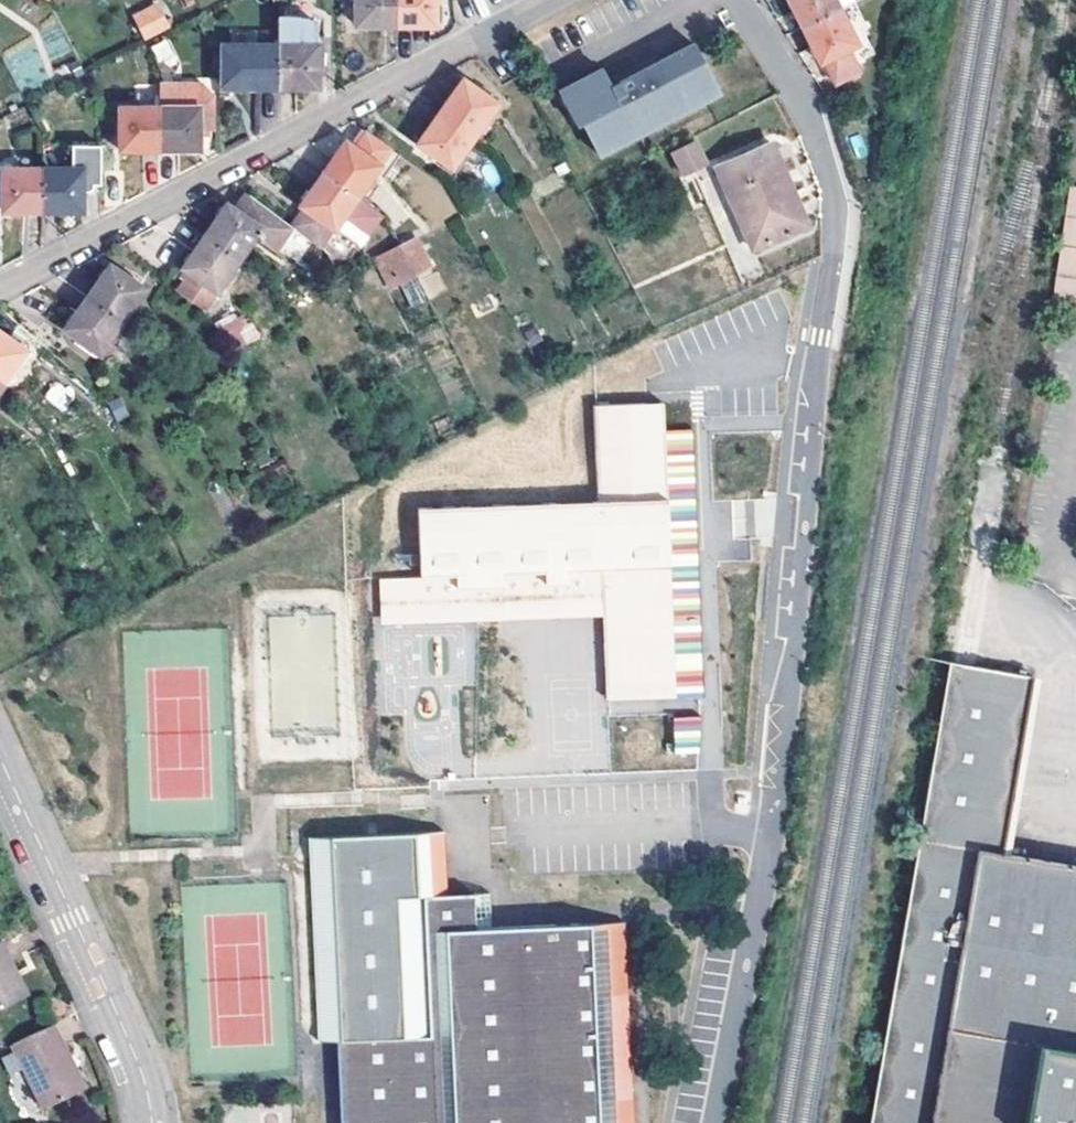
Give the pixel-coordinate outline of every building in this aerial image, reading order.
[(396,0),(356,0),(356,26),(397,25),(396,0)] [(434,25),(435,0),(396,0),(397,25),(434,25)] [(841,9),(836,0),(789,0),(803,29),(841,9)] [(169,31),(157,7),(132,19),(145,44),(169,31)] [(821,64),(824,63),(835,84),(860,72),(850,50),(859,45),(841,9),(803,29),(821,64)] [(278,88),(318,88),(318,59),(326,58),(326,37),(319,38),(318,24),(308,22),(290,19),(279,19),(279,45),(278,88)] [(168,38),(151,46),(161,69),(179,61),(168,38)] [(710,76),(693,42),(610,84),(601,66),(564,86),(575,109),(571,111),(577,125),(582,122),(598,153),(709,97),(700,81),(710,76)] [(219,88),(228,88),(278,88),(279,45),(219,46),(219,88)] [(718,92),(710,76),(700,81),(709,97),(718,92)] [(462,80),(441,111),(477,135),(498,105),(487,97),(491,92),(482,86),(478,91),(462,80)] [(161,85),(161,108),(161,150),(199,149),(199,130),(212,130),(214,96),(202,85),(161,85)] [(575,109),(564,86),(559,88),(571,111),(575,109)] [(228,88),(219,88),(219,98),(228,97),(228,88)] [(120,151),(161,150),(161,108),(121,108),(120,151)] [(454,169),(477,135),(441,111),(418,144),(433,154),(429,159),(437,165),(441,160),(454,169)] [(356,199),(392,149),(366,131),(354,147),(345,142),(322,174),(356,199)] [(685,174),(704,163),(694,142),(675,153),(685,174)] [(752,249),(807,224),(773,143),(716,168),(752,249)] [(42,212),(82,212),(82,193),(88,193),(93,190),(93,186),(101,186),(102,147),(80,146),(80,169),(43,169),(42,212)] [(42,212),(43,169),(3,170),(3,184),(0,184),(0,193),(3,193),(3,213),(42,212)] [(379,216),(356,199),(322,174),(301,205),(306,208),(298,219),(318,233),(326,221),(333,226),(325,238),(351,257),(379,216)] [(1075,218),(1075,187),(1068,186),(1063,216),(1075,218)] [(282,251),(297,228),(294,225),(249,195),(238,211),(226,203),(203,236),(239,260),(256,235),(282,251)] [(1059,244),(1075,246),(1075,218),(1063,216),(1059,244)] [(326,221),(318,233),(298,219),(294,225),(297,228),(320,244),(325,238),(333,226),(326,221)] [(218,292),(239,260),(203,236),(182,268),(184,270),(214,289),(218,292)] [(401,248),(415,275),(431,267),(417,239),(401,248)] [(1075,276),(1075,246),(1059,244),(1055,273),(1075,276)] [(390,288),(415,275),(401,248),(376,261),(390,288)] [(88,297),(122,321),(145,290),(110,267),(88,297)] [(214,289),(184,270),(179,277),(182,278),(178,283),(179,288),(204,305),(214,289)] [(1055,273),(1050,304),(1061,305),(1075,307),(1075,276),(1055,273)] [(100,354),(122,321),(88,297),(65,329),(75,336),(72,341),(88,353),(91,348),(100,354)] [(245,311),(215,326),(229,354),(259,338),(245,311)] [(6,383),(28,351),(23,347),(27,341),(14,332),(10,339),(0,332),(0,379),(6,383)] [(53,381),(43,399),(65,411),(75,393),(53,381)] [(419,507),(422,576),(457,575),(459,610),(504,608),(503,573),(546,571),(546,582),(568,581),(568,569),(602,568),(603,612),(606,697),(699,694),(703,694),(697,561),(683,561),(682,541),(666,541),(666,502),(695,501),(692,428),(663,429),(662,402),(595,405),(599,501),(419,507)] [(695,501),(666,502),(666,541),(682,541),(683,561),(697,561),(695,501)] [(381,621),(603,612),(602,568),(568,569),(568,581),(546,582),(546,571),(503,573),(504,608),(459,610),(457,575),(422,576),(379,578),(381,621)] [(1010,853),(1031,730),(1039,678),(951,662),(871,1122),(1075,1122),(1075,865),(1010,853)] [(674,717),(675,752),(699,751),(701,716),(674,717)] [(619,1111),(597,1110),(600,1009),(621,1009),(622,937),(489,937),(490,902),(446,901),(448,837),(315,834),(314,1039),(331,1039),(329,1122),(619,1122),(619,1111)] [(0,952),(0,1021),(30,1006),(17,980),(22,976),(9,948),(0,952)] [(35,1004),(22,976),(17,980),(30,1006),(35,1004)] [(65,1067),(51,1036),(12,1055),(41,1119),(77,1101),(62,1069),(65,1067)]
